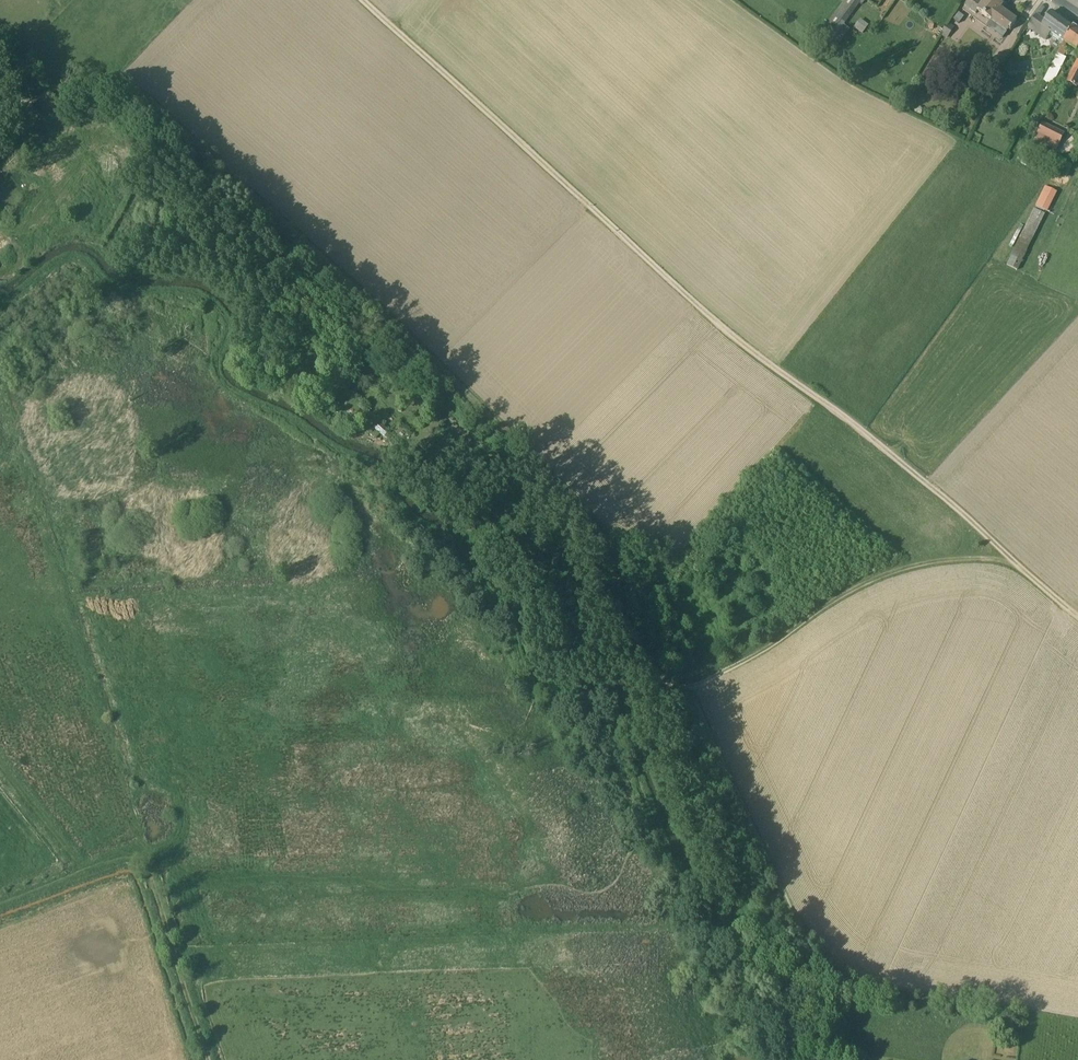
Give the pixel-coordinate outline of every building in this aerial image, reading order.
[(853,12),(862,0),(845,0),(823,29),(834,38),(853,12)] [(1010,31),(1012,29),(1011,28),(1017,21),(1000,9),(1003,6),(995,0),(985,0),(983,3),(979,0),(969,0),(964,6),(970,10),(973,8),(992,22),(994,19),(1010,31)] [(1063,41),(1073,27),(1051,12),(1045,20),(1036,14),(1030,23),(1027,27),(1045,41),(1049,35),(1062,44),(1064,42),(1063,41)] [(869,26),(860,20),(853,28),(862,35),(869,26)] [(947,40),(954,27),(948,23),(940,36),(947,40)] [(1077,49),(1077,31),(1073,27),(1063,41),(1064,42),(1062,44),(1057,54),(1043,81),(1053,85),(1066,58),(1064,57),(1068,48),(1065,47),(1066,45),(1076,52),(1077,49)] [(1076,61),(1065,82),(1066,82),(1076,87),(1077,88),(1077,85),(1077,61),(1076,61)] [(1011,73),(1022,72),(1021,62),(1010,63),(1011,73)] [(1043,124),(1038,134),(1059,144),(1064,134),(1043,124)] [(1035,151),(1030,148),(1021,163),(1026,166),(1035,151)] [(1047,212),(1057,193),(1045,186),(1035,206),(1047,212)] [(1033,208),(1021,237),(1032,242),(1045,213),(1033,208)]
